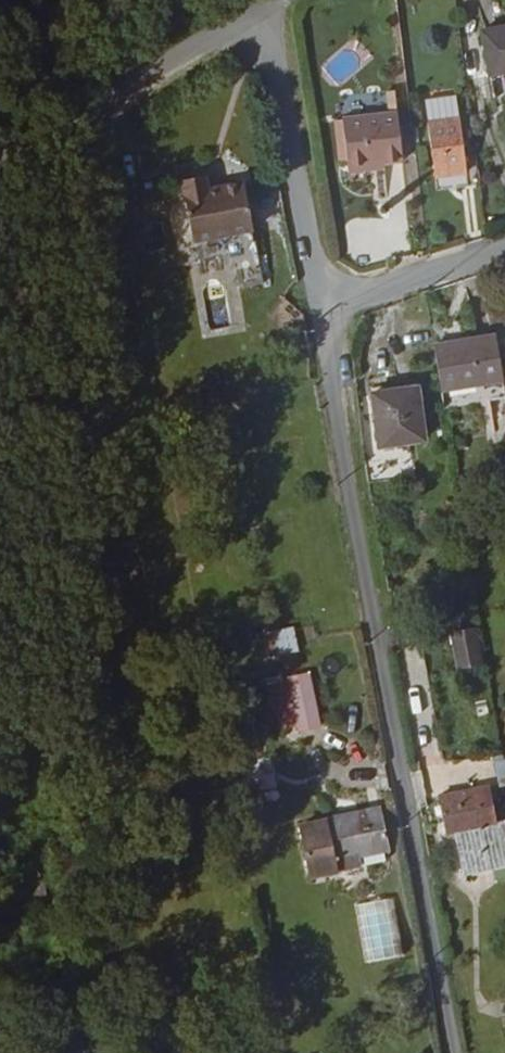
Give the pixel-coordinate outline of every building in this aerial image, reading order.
[(484,42),(488,86),(504,84),(504,40),(484,42)] [(399,110),(342,116),(349,165),(349,172),(376,169),(375,163),(405,160),(399,110)] [(467,187),(462,132),(430,135),(436,189),(467,187)] [(212,166),(189,170),(200,230),(255,221),(248,172),(214,178),(212,166)] [(439,355),(447,401),(504,392),(504,367),(501,345),(439,355)] [(427,433),(418,381),(366,390),(373,441),(427,433)] [(293,625),(260,634),(267,660),(300,651),(293,625)] [(455,669),(484,666),(480,628),(451,631),(455,669)] [(304,731),(323,727),(313,673),(292,678),(292,677),(273,681),(278,709),(282,708),(286,728),(303,724),(304,731)] [(469,874),(504,868),(504,822),(497,785),(446,794),(454,833),(462,832),(469,874)] [(393,849),(338,856),(346,899),(373,895),(372,889),(399,884),(393,849)] [(346,899),(338,856),(315,860),(323,902),(346,899)] [(403,930),(366,934),(371,991),(409,988),(403,930)]
